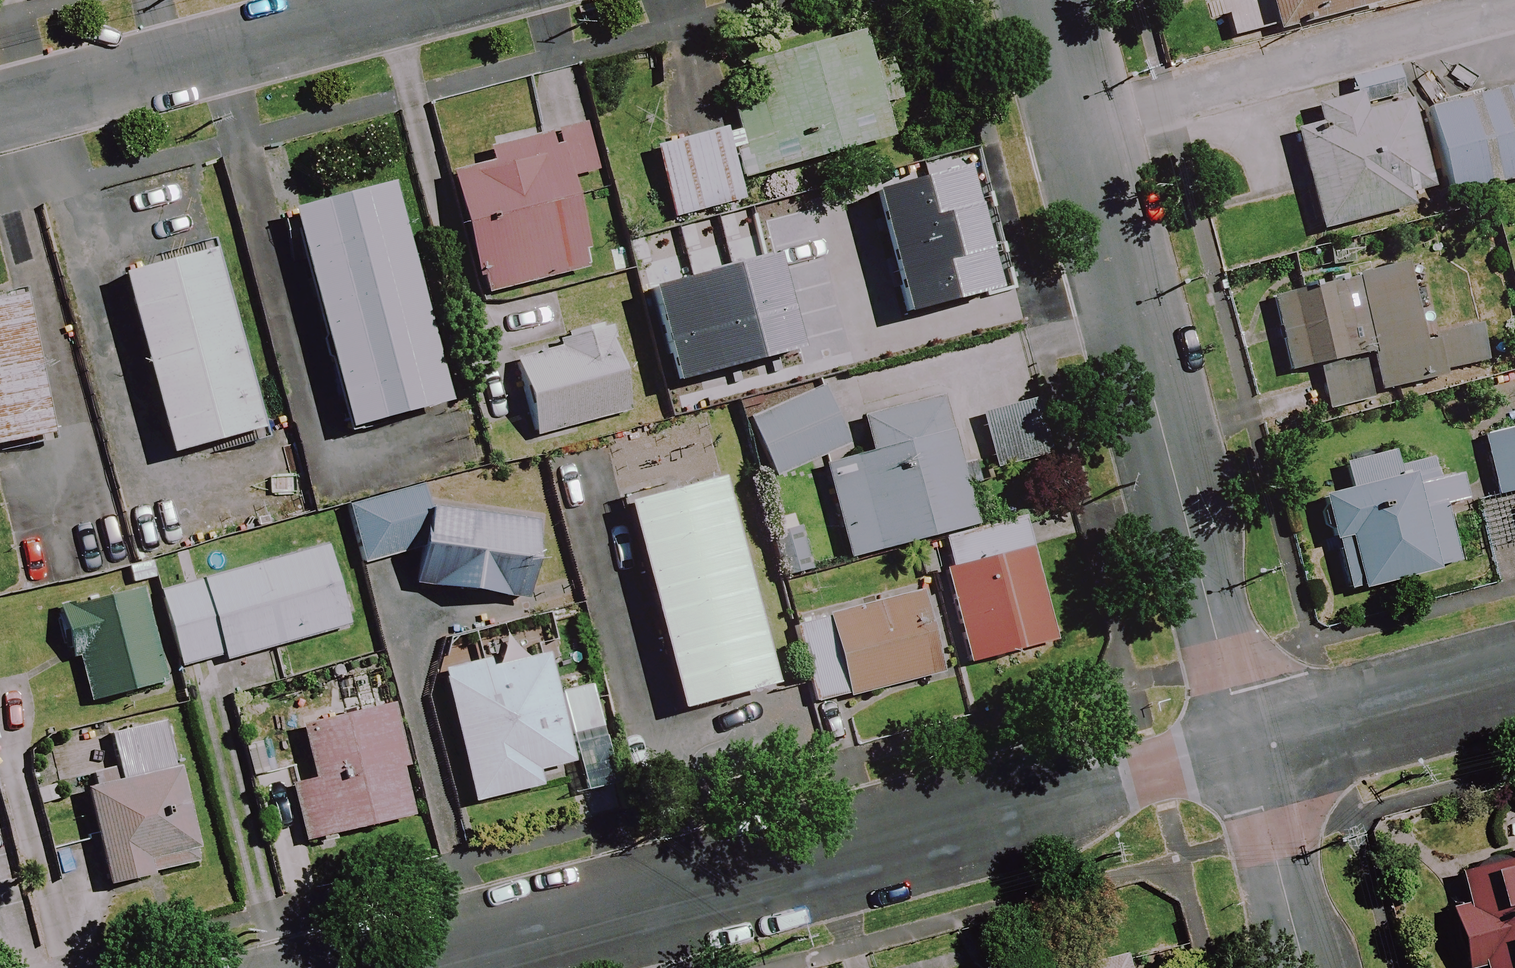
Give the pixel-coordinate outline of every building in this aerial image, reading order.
[(1273,36),(1404,2),(1404,0),(1264,0),(1273,36)] [(651,149),(673,228),(742,210),(735,184),(889,142),(879,106),(897,101),(887,67),(870,72),(860,37),(722,75),(736,125),(651,149)] [(1514,183),(1514,90),(1424,109),(1443,199),(1514,183)] [(1313,231),(1410,215),(1407,200),(1426,197),(1413,114),(1297,133),(1313,231)] [(595,174),(585,129),(486,152),(490,168),(452,177),(480,298),(587,273),(565,181),(595,174)] [(443,406),(387,196),(290,222),(346,432),(443,406)] [(713,295),(695,231),(630,249),(649,314),(713,295)] [(928,340),(909,253),(782,281),(801,368),(928,340)] [(257,434),(209,255),(120,279),(167,458),(257,434)] [(1375,393),(1469,373),(1460,330),(1446,264),(1265,302),(1281,375),(1368,357),(1375,393)] [(16,303),(0,306),(0,449),(48,438),(16,303)] [(626,415),(607,336),(513,360),(532,438),(626,415)] [(847,449),(821,391),(748,424),(774,482),(847,449)] [(1056,454),(1039,402),(979,421),(995,474),(1056,454)] [(971,530),(940,404),(864,423),(873,458),(825,470),(848,561),(971,530)] [(1480,436),(1495,497),(1514,492),(1514,428),(1480,436)] [(1337,466),(1345,493),(1318,501),(1345,594),(1451,564),(1435,508),(1417,444),(1337,466)] [(771,688),(716,482),(624,506),(678,713),(771,688)] [(427,512),(421,488),(343,508),(359,570),(415,556),(424,592),(527,603),(535,523),(427,512)] [(1055,644),(1023,525),(936,549),(968,667),(1055,644)] [(347,632),(326,550),(159,592),(180,674),(347,632)] [(943,677),(923,596),(792,628),(812,709),(943,677)] [(164,687),(145,597),(55,616),(65,662),(78,659),(88,703),(164,687)] [(554,697),(545,654),(443,675),(470,805),(539,790),(535,772),(570,765),(567,749),(601,742),(590,689),(554,697)] [(414,819),(388,708),(300,728),(312,780),(292,785),(305,844),(414,819)] [(109,734),(121,784),(86,792),(108,886),(198,865),(176,771),(165,721),(109,734)] [(1480,875),(1487,901),(1446,912),(1461,967),(1514,967),(1514,865),(1480,875)]
